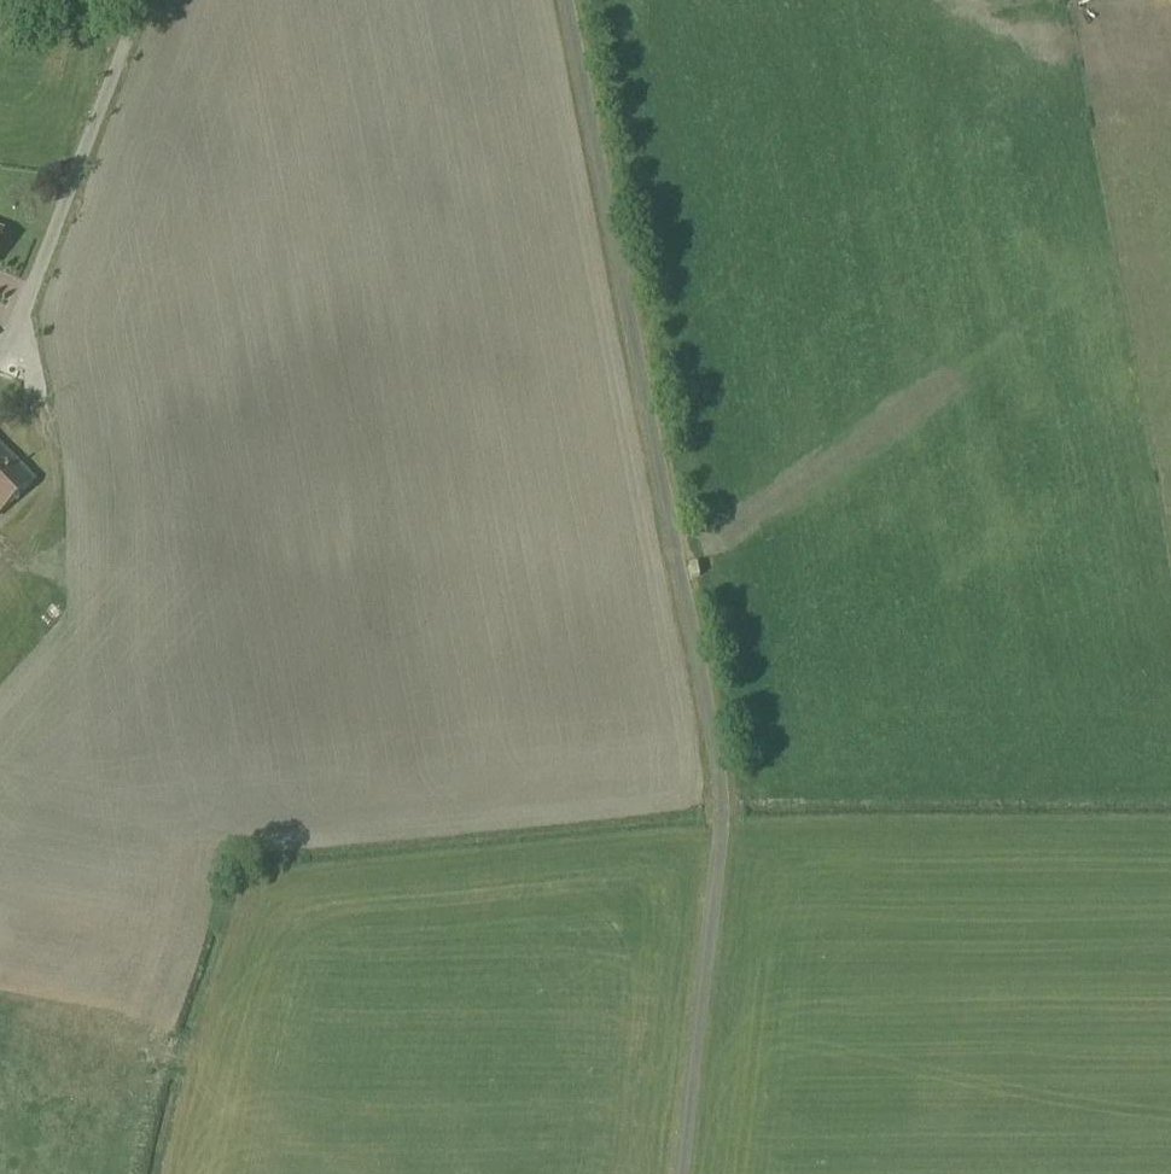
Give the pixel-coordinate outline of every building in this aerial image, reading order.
[(32,483),(0,450),(0,515),(32,483)] [(696,565),(689,566),(691,579),(699,577),(696,565)]
